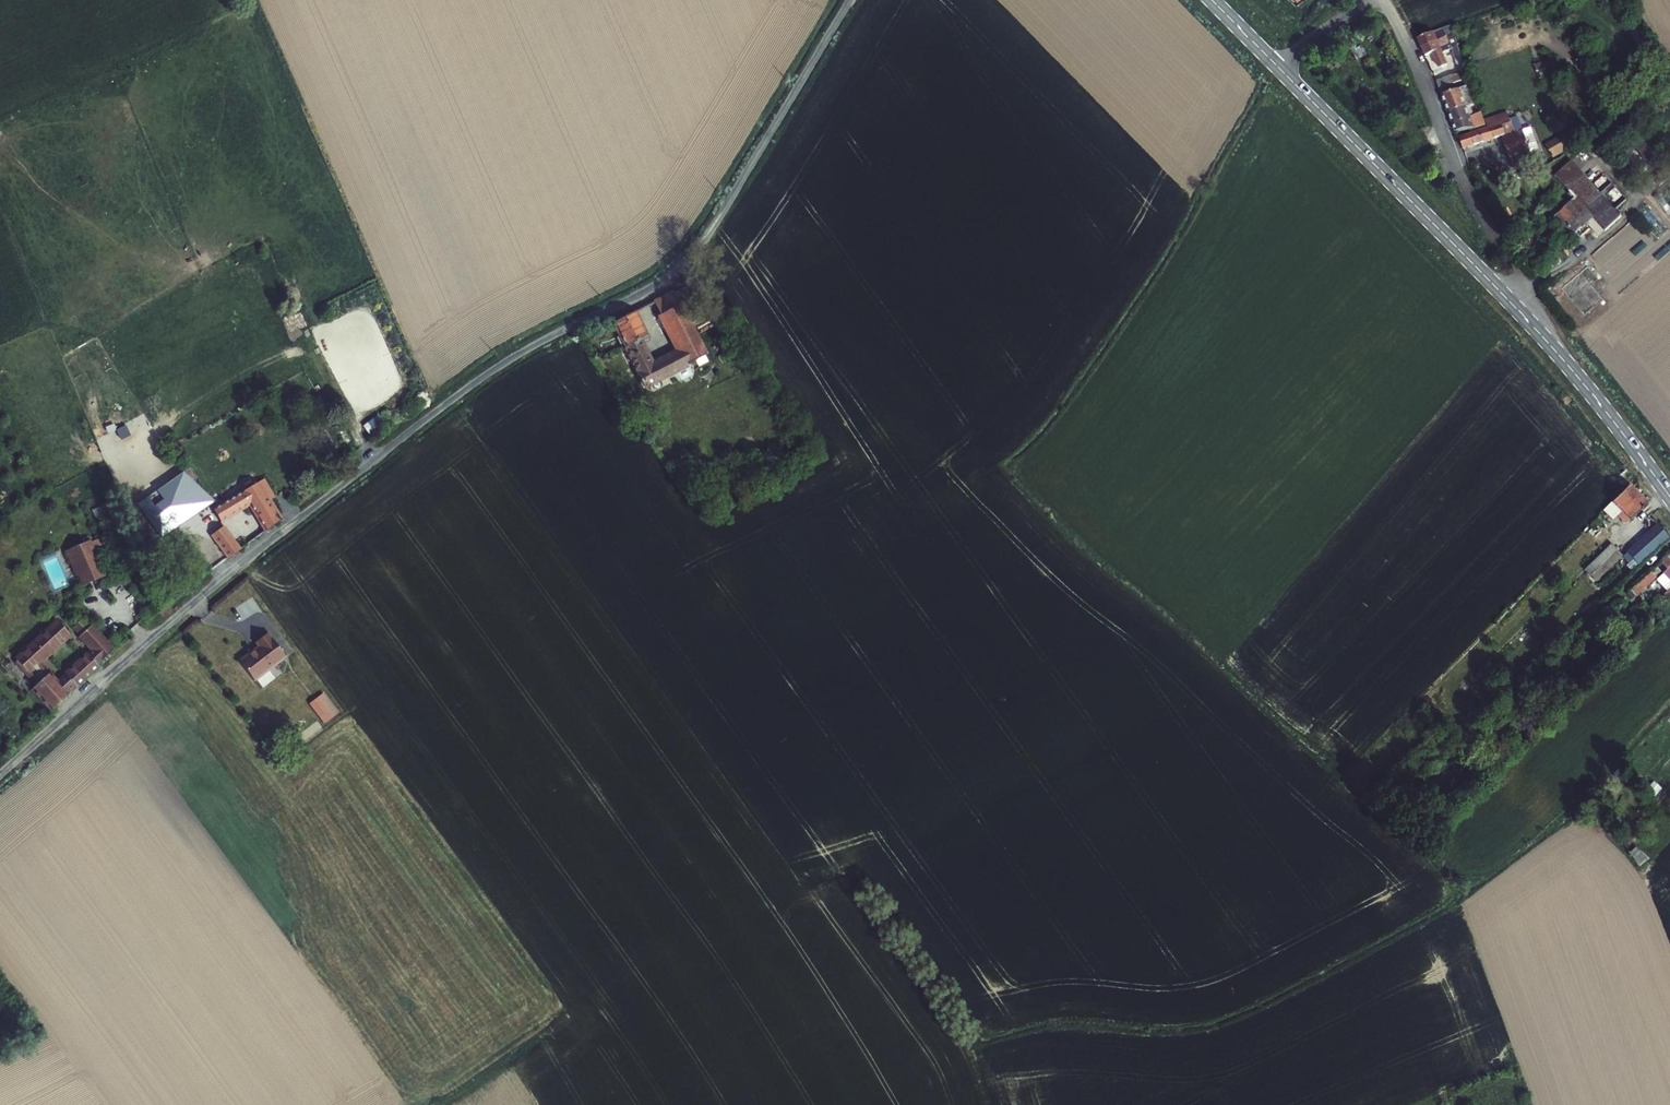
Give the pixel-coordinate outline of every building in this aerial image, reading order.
[(1438,30),(1413,39),(1418,50),(1442,41),(1446,39),(1452,37),(1449,26),(1442,28),(1438,30)] [(1452,37),(1446,39),(1449,48),(1456,45),(1452,37)] [(1447,54),(1442,41),(1418,50),(1422,58),(1439,52),(1441,56),(1447,54)] [(1543,57),(1540,66),(1557,71),(1560,62),(1543,57)] [(1438,77),(1440,85),(1465,80),(1464,72),(1438,77)] [(1469,132),(1454,90),(1439,95),(1452,138),(1469,132)] [(1500,140),(1511,169),(1528,162),(1513,119),(1495,125),(1499,137),(1500,140)] [(1461,152),(1499,137),(1495,125),(1457,139),(1461,152)] [(1562,166),(1562,189),(1595,189),(1595,173),(1578,173),(1578,166),(1562,166)] [(1647,196),(1663,216),(1669,210),(1669,178),(1647,196)] [(1605,205),(1598,198),(1582,213),(1589,220),(1605,205)] [(1636,215),(1659,240),(1669,230),(1669,228),(1648,204),(1636,215)] [(636,309),(613,320),(649,386),(708,356),(674,287),(654,300),(679,348),(657,360),(643,334),(649,331),(636,309)] [(183,472),(143,496),(165,532),(205,508),(183,472)] [(200,520),(231,560),(241,552),(221,525),(248,506),(268,531),(281,520),(269,504),(274,499),(269,492),(259,479),(200,520)] [(1628,527),(1643,511),(1649,504),(1632,487),(1630,488),(1612,507),(1622,517),(1619,519),(1628,527)] [(79,584),(106,574),(90,537),(64,547),(79,584)] [(1588,570),(1594,577),(1620,551),(1614,545),(1588,570)] [(1628,596),(1632,601),(1648,586),(1669,610),(1669,609),(1669,555),(1628,596)] [(164,606),(158,611),(162,615),(168,610),(164,606)] [(85,619),(79,625),(80,625),(84,621),(91,628),(92,627),(85,619)] [(81,638),(91,628),(84,621),(80,625),(79,625),(74,630),(81,638)] [(34,692),(54,712),(71,696),(52,676),(50,677),(39,665),(70,636),(59,624),(36,647),(32,644),(20,656),(23,659),(18,664),(29,675),(30,674),(31,676),(29,678),(39,688),(34,692)] [(92,629),(88,634),(96,643),(109,657),(115,651),(92,627),(91,628),(92,629)] [(68,677),(79,688),(80,687),(99,669),(101,667),(99,666),(103,662),(109,657),(96,643),(88,634),(92,629),(91,628),(81,638),(94,653),(90,657),(90,656),(68,677)] [(259,650),(275,670),(290,658),(271,635),(260,644),(262,647),(259,650)] [(259,650),(243,663),(258,683),(275,670),(259,650)] [(323,691),(308,703),(324,724),(339,712),(323,691)] [(1638,864),(1647,858),(1638,846),(1629,852),(1638,864)]
